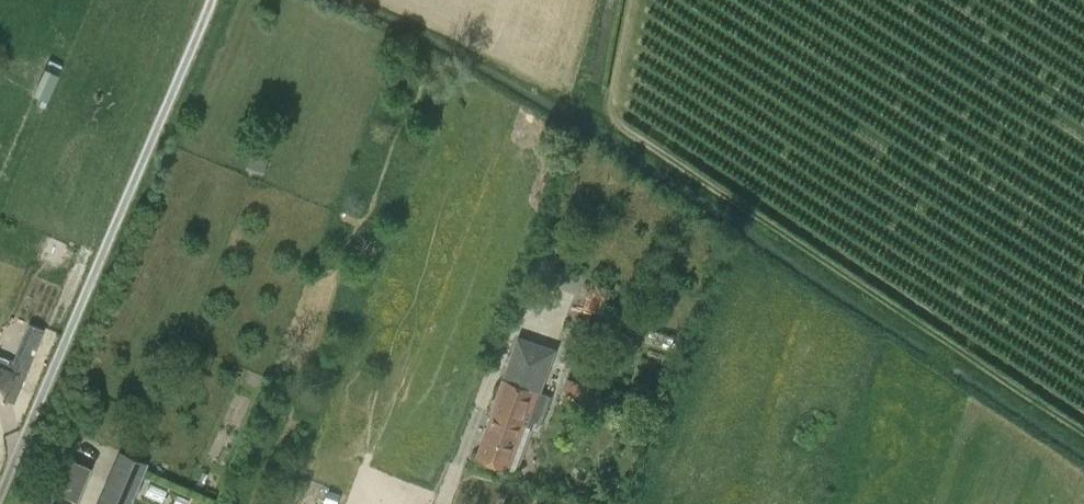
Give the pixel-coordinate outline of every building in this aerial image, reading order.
[(62,66),(48,59),(32,94),(45,101),(62,66)] [(36,322),(12,311),(0,336),(0,346),(21,356),(36,322)] [(526,426),(552,355),(516,342),(490,413),(491,413),(476,455),(507,466),(522,424),(526,426)] [(27,368),(0,357),(0,401),(4,403),(5,400),(13,403),(27,368)] [(35,503),(49,503),(54,493),(76,502),(91,467),(58,453),(35,503)] [(146,464),(123,454),(103,503),(106,503),(128,503),(146,464)] [(323,503),(324,503),(337,503),(340,495),(327,490),(323,503)]
